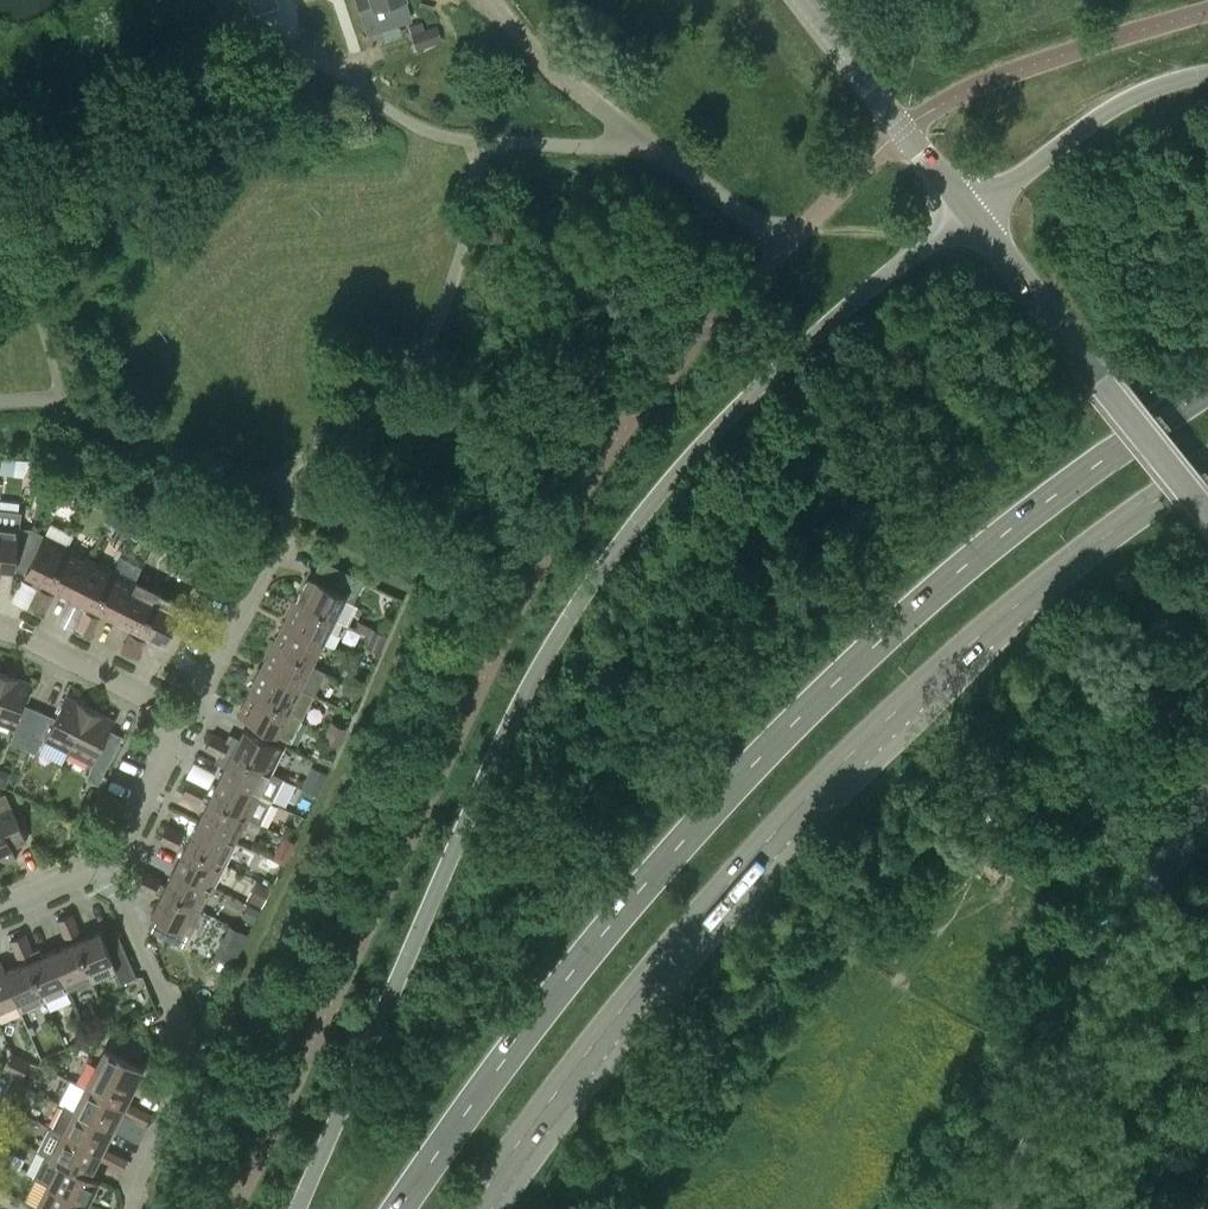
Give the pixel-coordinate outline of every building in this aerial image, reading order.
[(369,30),(408,18),(402,0),(356,0),(358,7),(361,5),(369,30)] [(408,24),(410,31),(424,27),(422,20),(408,24)] [(417,46),(440,40),(437,29),(414,36),(417,46)] [(24,478),(40,486),(48,471),(31,463),(24,478)] [(53,493),(70,502),(77,487),(60,479),(53,493)] [(115,508),(109,520),(118,525),(124,512),(115,508)] [(1,568),(14,569),(19,526),(18,526),(19,514),(0,512),(0,572),(1,571),(1,568)] [(38,587),(33,595),(48,603),(53,594),(45,591),(48,584),(68,546),(74,534),(51,522),(45,534),(44,534),(24,572),(36,578),(34,582),(35,586),(38,587)] [(175,555),(180,543),(167,537),(165,541),(168,551),(175,555)] [(68,546),(48,584),(71,596),(91,557),(68,546)] [(94,607),(114,569),(91,557),(71,596),(94,607)] [(295,599),(334,619),(344,599),(354,603),(365,581),(321,559),(314,573),(310,571),(308,576),(295,599)] [(117,619),(136,580),(114,569),(94,607),(117,619)] [(140,630),(159,592),(136,580),(117,619),(140,630)] [(164,642),(171,629),(183,636),(196,610),(159,592),(140,630),(164,642)] [(44,611),(48,603),(33,595),(29,604),(44,611)] [(342,623),(334,619),(295,599),(284,622),(322,642),(333,647),(340,634),(337,632),(342,623)] [(79,618),(94,626),(99,617),(84,610),(79,618)] [(94,626),(79,618),(75,627),(90,634),(94,626)] [(311,664),(322,642),(284,622),(273,645),(311,664)] [(372,627),(368,636),(383,643),(387,634),(372,627)] [(125,641),(140,649),(144,640),(130,633),(125,641)] [(380,651),(383,643),(368,636),(365,645),(380,651)] [(140,649),(125,641),(121,650),(136,657),(140,649)] [(325,671),(311,664),(273,645),(261,668),(300,687),(313,694),(325,671)] [(313,694),(300,687),(261,668),(250,691),(288,710),(302,717),(313,694)] [(14,727),(14,732),(10,742),(23,748),(39,710),(23,703),(30,681),(5,673),(0,686),(0,723),(14,727)] [(352,674),(348,682),(363,690),(367,681),(352,674)] [(359,698),(363,690),(348,682),(344,692),(359,698)] [(302,717),(288,710),(250,691),(238,715),(291,741),(302,717)] [(37,753),(41,744),(45,739),(69,751),(90,707),(66,695),(55,717),(39,710),(23,748),(37,753)] [(90,707),(69,751),(92,763),(85,777),(99,784),(103,774),(104,775),(118,744),(105,738),(114,719),(90,707)] [(331,721),(328,729),(343,737),(346,728),(331,721)] [(226,749),(232,752),(271,772),(283,747),(244,728),(240,737),(229,732),(225,739),(221,737),(213,752),(218,754),(222,756),(226,749)] [(339,745),(343,737),(328,729),(324,739),(339,745)] [(205,748),(213,752),(221,737),(212,733),(205,748)] [(323,748),(318,759),(329,764),(334,753),(323,748)] [(283,777),(271,772),(232,752),(226,749),(222,756),(218,754),(215,761),(225,766),(221,775),(259,794),(272,801),(283,777)] [(327,773),(314,766),(304,787),(318,793),(327,773)] [(0,769),(0,781),(4,783),(10,771),(3,768),(0,769)] [(272,801),(259,794),(221,775),(209,798),(247,817),(261,823),(272,801)] [(190,798),(198,783),(189,779),(182,794),(190,798)] [(198,783),(190,798),(199,802),(206,787),(198,783)] [(21,828),(5,793),(0,795),(0,864),(16,857),(12,847),(26,841),(21,828)] [(236,840),(247,817),(209,798),(198,821),(236,840)] [(224,863),(236,840),(198,821),(186,844),(224,863)] [(159,840),(167,844),(175,829),(166,825),(159,840)] [(183,833),(175,829),(167,844),(176,848),(183,833)] [(278,847),(286,851),(292,840),(284,836),(278,847)] [(186,844),(175,867),(213,886),(224,863),(186,844)] [(201,909),(213,886),(175,867),(165,885),(159,882),(157,887),(201,909)] [(136,885),(144,890),(152,875),(143,871),(136,885)] [(160,879),(152,875),(144,890),(153,894),(154,891),(157,887),(159,882),(160,879)] [(271,891),(256,883),(246,902),(261,910),(271,891)] [(182,946),(201,909),(157,887),(154,891),(161,894),(151,914),(155,916),(149,929),(182,946)] [(253,923),(260,910),(248,904),(241,917),(253,923)] [(61,929),(76,922),(72,913),(57,920),(61,929)] [(76,922),(61,929),(64,937),(80,931),(76,922)] [(234,963),(247,931),(229,924),(216,956),(234,963)] [(92,980),(115,970),(121,983),(136,976),(115,928),(101,934),(99,930),(75,941),(92,980)] [(10,940),(13,949),(29,942),(25,934),(10,940)] [(75,941),(51,951),(68,990),(92,980),(75,941)] [(25,954),(28,961),(45,1000),(68,990),(51,951),(39,956),(36,949),(32,951),(25,954)] [(16,1001),(17,1001),(4,971),(6,970),(2,961),(0,962),(0,1008),(16,1001)] [(20,1011),(45,1000),(28,961),(6,970),(4,971),(17,1001),(16,1001),(20,1011)] [(135,1083),(134,1082),(142,1067),(105,1049),(98,1064),(97,1063),(85,1087),(123,1106),(126,1102),(135,1083)] [(4,1068),(13,1072),(20,1057),(12,1053),(4,1068)] [(29,1062),(20,1057),(13,1072),(22,1077),(29,1062)] [(138,1108),(126,1102),(123,1106),(85,1087),(73,1110),(112,1129),(121,1111),(133,1117),(138,1108)] [(110,1163),(115,1154),(103,1148),(112,1129),(73,1110),(63,1105),(51,1127),(100,1152),(98,1157),(110,1163)] [(138,1108),(133,1117),(146,1124),(150,1114),(138,1108)] [(89,1175),(98,1157),(100,1152),(51,1127),(49,1126),(37,1149),(44,1153),(50,1156),(50,1157),(59,1162),(60,1161),(89,1175)] [(6,1162),(12,1150),(3,1145),(0,1151),(0,1159),(6,1162)] [(98,1179),(89,1175),(60,1161),(59,1162),(50,1157),(50,1156),(44,1153),(32,1176),(48,1184),(86,1203),(98,1179)] [(115,1154),(110,1163),(123,1169),(127,1160),(115,1154)] [(41,1208),(83,1208),(86,1203),(48,1184),(37,1207),(41,1208)]
